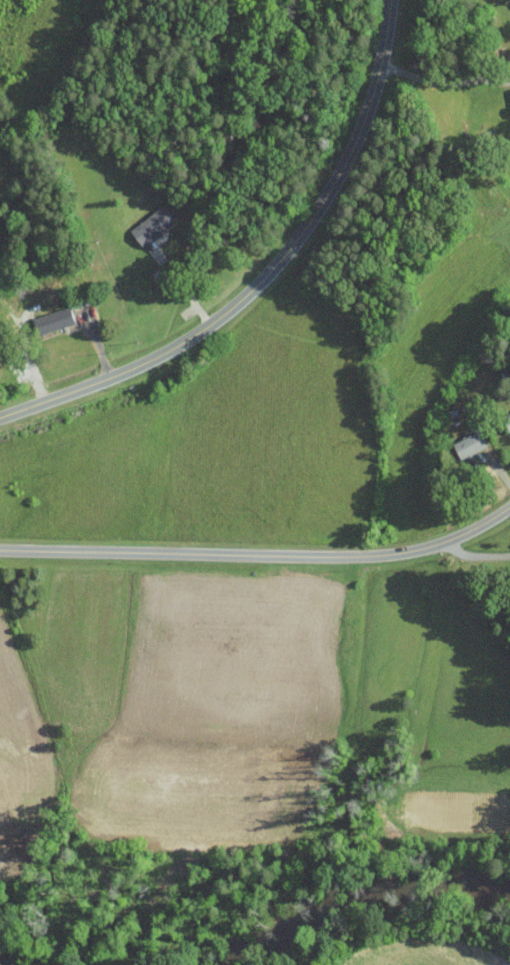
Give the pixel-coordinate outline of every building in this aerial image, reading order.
[(155,239),(178,220),(164,204),(131,231),(143,246),(153,237),(155,239)] [(34,318),(39,336),(76,323),(71,306),(34,318)] [(488,447),(481,430),(454,442),(461,459),(488,447)]
